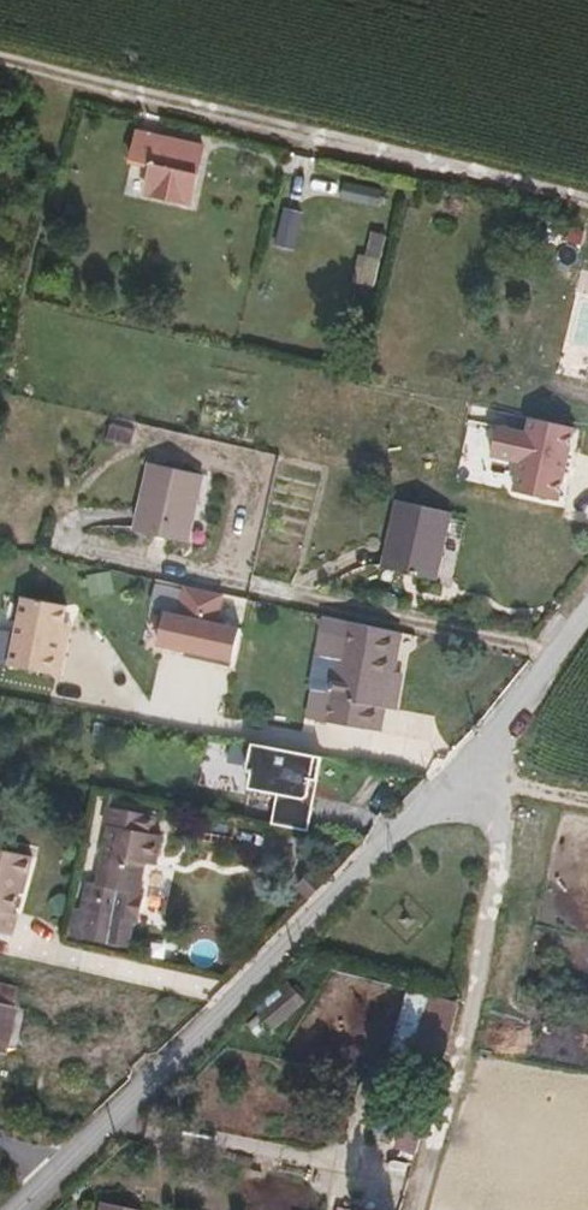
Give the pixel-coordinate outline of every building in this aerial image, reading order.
[(137,160),(160,164),(155,186),(200,196),(209,157),(207,157),(210,146),(185,141),(185,142),(143,133),(137,160)] [(153,196),(197,205),(200,196),(155,186),(153,196)] [(295,246),(301,208),(282,205),(276,243),(295,246)] [(188,545),(203,476),(154,466),(138,534),(188,545)] [(439,564),(453,497),(404,486),(389,554),(439,564)] [(6,664),(50,672),(61,621),(64,605),(21,595),(6,664)] [(300,715),(322,719),(343,619),(319,614),(300,715)] [(367,727),(371,709),(379,710),(385,711),(402,631),(343,619),(322,719),(367,727)] [(68,622),(61,621),(50,672),(57,674),(68,622)] [(367,727),(376,729),(379,710),(371,709),(367,727)] [(278,796),(273,816),(307,822),(312,800),(306,798),(310,781),(315,757),(250,745),(245,770),(249,775),(246,790),(278,796)] [(315,782),(320,758),(315,757),(310,781),(315,782)] [(145,833),(148,815),(105,807),(101,824),(105,826),(93,881),(85,879),(76,908),(82,909),(76,938),(99,942),(105,914),(130,920),(137,891),(132,889),(137,863),(139,855),(150,857),(155,835),(145,833)] [(305,833),(307,822),(273,816),(271,827),(305,833)] [(29,859),(0,852),(0,935),(9,937),(15,916),(12,915),(21,880),(24,880),(29,859)] [(137,863),(149,864),(150,857),(139,855),(137,863)] [(18,991),(0,986),(0,1055),(2,1055),(6,1038),(12,1039),(18,1010),(13,1008),(18,991)] [(400,1043),(449,1049),(455,997),(407,991),(400,1043)] [(112,1158),(101,1206),(122,1209),(136,1209),(146,1166),(112,1158)] [(289,1198),(286,1209),(346,1209),(289,1198)]
